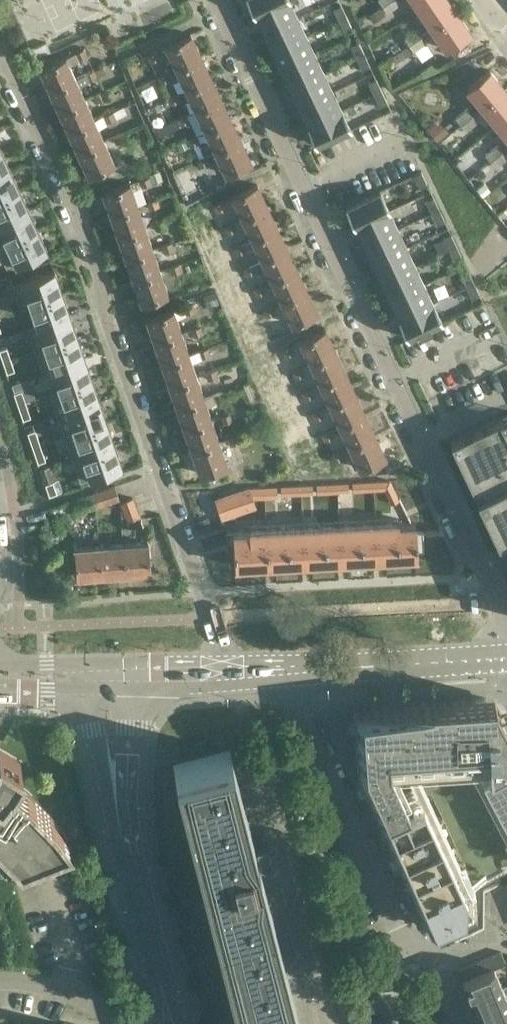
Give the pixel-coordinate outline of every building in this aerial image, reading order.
[(255,15),(287,0),(248,0),(255,15)] [(290,0),(287,0),(255,15),(264,33),(298,17),(290,0)] [(398,0),(389,0),(382,5),(386,12),(400,3),(398,0)] [(418,9),(431,0),(412,0),(418,9)] [(431,28),(455,12),(447,0),(431,0),(418,9),(431,28)] [(341,5),(333,8),(339,21),(347,17),(341,5)] [(455,12),(431,28),(445,48),(469,31),(455,12)] [(307,36),(298,17),(264,33),(273,52),(307,36)] [(347,17),(339,21),(344,33),(352,29),(347,17)] [(403,38),(408,44),(422,35),(417,28),(403,38)] [(176,69),(202,57),(191,35),(166,47),(176,69)] [(426,42),(422,35),(408,44),(413,51),(426,42)] [(282,70),(315,54),(307,36),(273,52),(282,70)] [(364,54),(358,41),(350,45),(356,57),(364,54)] [(74,53),(77,60),(88,56),(84,48),(74,53)] [(157,51),(147,56),(151,63),(160,58),(157,51)] [(40,69),(50,90),(76,79),(69,64),(77,60),(74,53),(40,69)] [(324,73),(315,54),(282,70),(290,89),(324,73)] [(370,66),(364,54),(356,57),(362,70),(370,66)] [(176,69),(186,89),(211,78),(202,57),(176,69)] [(481,107),(504,88),(488,69),(465,88),(481,107)] [(84,75),(87,82),(90,81),(90,80),(97,77),(94,70),(84,75)] [(167,73),(158,77),(161,84),(170,80),(167,73)] [(299,107),(333,91),(324,73),(290,89),(299,107)] [(79,86),(87,82),(84,75),(76,79),(50,90),(59,111),(85,100),(79,86)] [(211,78),(186,89),(196,110),(221,98),(211,78)] [(374,95),(382,91),(376,78),(368,82),(374,95)] [(496,125),(506,116),(506,92),(504,88),(481,107),(496,125)] [(104,91),(93,96),(96,102),(107,97),(104,91)] [(342,109),(333,91),(299,107),(308,125),(342,109)] [(379,107),(387,103),(382,91),(374,95),(379,107)] [(177,94),(167,98),(170,105),(180,100),(177,94)] [(196,110),(206,131),(231,119),(221,98),(196,110)] [(59,111),(69,132),(95,121),(85,100),(59,111)] [(124,107),(105,116),(108,122),(116,118),(116,119),(127,114),(124,107)] [(455,117),(460,123),(472,113),(467,107),(455,117)] [(351,129),(342,109),(308,125),(317,145),(351,129)] [(478,119),(472,113),(460,123),(465,130),(478,119)] [(187,115),(177,120),(180,126),(190,122),(187,115)] [(496,125),(506,138),(506,116),(496,125)] [(206,131),(216,152),(241,140),(231,119),(206,131)] [(69,132),(78,153),(104,142),(95,121),(69,132)] [(123,133),(112,138),(115,144),(126,139),(123,133)] [(197,136),(187,140),(190,147),(200,142),(197,136)] [(253,165),(241,140),(216,152),(226,174),(240,167),(242,170),(253,165)] [(104,142),(78,153),(90,178),(101,173),(100,170),(114,163),(104,142)] [(485,154),(490,160),(503,150),(497,144),(485,154)] [(503,150),(490,160),(495,167),(506,157),(506,155),(503,150)] [(11,170),(2,151),(0,152),(0,175),(11,170)] [(207,157),(196,162),(199,168),(210,163),(207,157)] [(11,170),(0,175),(0,199),(20,190),(11,170)] [(185,192),(196,189),(191,170),(179,173),(185,192)] [(427,185),(421,172),(413,176),(419,188),(427,185)] [(149,176),(139,179),(141,187),(151,183),(149,176)] [(103,192),(110,214),(136,205),(129,183),(103,192)] [(242,219),(268,207),(257,186),(232,197),(242,219)] [(20,190),(0,199),(0,223),(29,210),(20,190)] [(356,226),(389,210),(380,191),(347,207),(356,226)] [(425,201),(431,213),(439,209),(433,197),(425,201)] [(156,198),(146,202),(149,209),(159,205),(156,198)] [(224,202),(214,206),(217,213),(227,208),(224,202)] [(144,227),(136,205),(110,214),(117,236),(144,227)] [(242,219),(252,240),(277,228),(268,207),(242,219)] [(445,221),(439,209),(431,213),(437,225),(445,221)] [(29,210),(0,223),(0,247),(38,229),(29,210)] [(364,244),(398,228),(389,210),(356,226),(364,244)] [(164,220),(154,224),(156,230),(166,227),(164,220)] [(234,223),(223,228),(227,235),(237,230),(234,223)] [(117,236),(125,258),(151,249),(144,227),(117,236)] [(252,240),(262,261),(287,249),(277,228),(252,240)] [(398,228),(364,244),(373,263),(407,247),(398,228)] [(0,247),(0,254),(7,268),(47,250),(38,229),(0,247)] [(451,234),(443,238),(448,250),(456,246),(451,234)] [(171,242),(161,245),(164,252),(174,249),(171,242)] [(247,251),(243,244),(220,255),(223,262),(247,251)] [(456,246),(448,250),(454,262),(462,258),(456,246)] [(407,247),(373,263),(382,281),(416,265),(407,247)] [(125,258),(132,279),(159,270),(151,249),(125,258)] [(265,268),(272,282),(297,270),(287,249),(262,261),(243,270),(246,277),(265,268)] [(179,263),(168,267),(171,274),(181,270),(179,263)] [(382,281),(391,300),(425,284),(416,265),(382,281)] [(54,270),(12,284),(20,309),(30,306),(29,304),(62,293),(54,270)] [(159,270),(132,279),(140,302),(166,293),(159,270)] [(272,282),(282,302),(307,291),(297,270),(272,282)] [(460,275),(466,287),(474,283),(468,271),(460,275)] [(480,295),(474,283),(466,287),(472,299),(480,295)] [(425,284),(391,300),(400,318),(433,302),(425,284)] [(263,286),(253,290),(256,297),(266,292),(263,286)] [(229,289),(222,292),(226,302),(233,300),(229,289)] [(317,312),(307,291),(282,302),(292,324),(317,312)] [(215,292),(205,296),(208,306),(218,303),(215,292)] [(69,314),(62,293),(29,304),(30,306),(36,324),(36,326),(69,314)] [(400,318),(409,337),(443,321),(433,302),(400,318)] [(193,304),(182,307),(184,314),(195,311),(193,304)] [(273,307),(263,311),(266,318),(276,313),(273,307)] [(147,320),(154,343),(181,334),(173,311),(147,320)] [(35,350),(77,336),(69,314),(36,326),(36,324),(28,327),(35,350)] [(203,334),(201,327),(190,330),(192,337),(203,334)] [(300,343),(310,364),(336,353),(325,331),(300,343)] [(154,343),(162,365),(188,355),(181,334),(154,343)] [(84,357),(77,336),(35,350),(43,373),(52,370),(52,369),(84,357)] [(0,350),(0,353),(3,362),(10,359),(7,347),(0,350)] [(291,347),(281,352),(284,359),(295,354),(291,347)] [(208,349),(198,352),(200,359),(210,355),(208,349)] [(310,364),(320,385),(345,374),(336,353),(310,364)] [(162,365),(169,387),(196,377),(188,355),(162,365)] [(52,369),(52,370),(58,389),(59,390),(92,379),(84,357),(52,369)] [(14,370),(10,359),(3,362),(7,373),(14,370)] [(302,368),(291,373),(295,381),(305,376),(302,368)] [(218,377),(216,370),(205,374),(208,381),(218,377)] [(330,406),(355,394),(345,374),(320,385),(330,406)] [(169,387),(177,408),(204,399),(196,377),(169,387)] [(99,401),(92,379),(59,390),(58,389),(50,392),(57,415),(99,401)] [(312,389),(301,394),(304,401),(315,396),(312,389)] [(25,402),(21,390),(14,393),(18,405),(25,402)] [(226,399),(223,392),(213,396),(215,403),(226,399)] [(330,406),(340,427),(365,415),(355,394),(330,406)] [(177,408),(184,430),(211,421),(204,399),(177,408)] [(65,437),(107,422),(99,401),(57,415),(65,437)] [(31,417),(25,402),(18,405),(23,420),(31,417)] [(320,411),(311,415),(314,422),(323,418),(320,411)] [(233,421),(231,414),(220,418),(223,425),(233,421)] [(340,427),(349,448),(375,436),(365,415),(340,427)] [(450,440),(503,551),(505,550),(506,554),(506,433),(499,417),(450,440)] [(192,452),(219,443),(211,421),(184,430),(192,452)] [(107,422),(65,437),(72,458),(114,444),(107,422)] [(35,430),(27,432),(32,448),(40,445),(35,430)] [(330,431),(320,436),(323,443),(333,438),(330,431)] [(241,443),(238,436),(227,440),(230,447),(241,443)] [(375,436),(349,448),(360,470),(374,463),(375,466),(386,461),(375,436)] [(219,443),(192,452),(200,478),(212,473),(211,470),(226,465),(219,443)] [(122,466),(114,444),(72,458),(80,481),(122,466)] [(45,460),(40,445),(32,448),(38,463),(45,460)] [(340,452),(330,457),(334,464),(343,459),(340,452)] [(388,481),(352,483),(352,492),(383,491),(390,505),(398,500),(388,481)] [(49,496),(57,493),(53,482),(45,484),(49,496)] [(348,483),(316,485),(316,494),(348,493),(348,483)] [(312,485),(280,487),(281,497),(312,495),(312,485)] [(93,493),(97,507),(119,499),(114,486),(93,493)] [(247,488),(251,500),(277,499),(276,487),(247,488)] [(251,500),(247,488),(215,499),(222,519),(254,508),(251,500)] [(97,507),(93,493),(71,501),(75,514),(97,507)] [(132,497),(120,502),(121,504),(118,505),(120,523),(127,521),(139,516),(132,497)] [(212,529),(208,520),(199,523),(203,532),(212,529)] [(247,528),(247,533),(226,534),(227,553),(232,552),(233,566),(416,556),(416,551),(422,551),(421,532),(415,532),(414,524),(396,525),(395,520),(247,528)] [(123,544),(125,572),(149,571),(147,543),(123,544)] [(125,572),(123,544),(99,546),(101,574),(125,572)] [(101,574),(99,546),(74,547),(76,575),(101,574)] [(352,707),(357,768),(430,928),(464,913),(465,890),(506,868),(506,723),(494,697),(352,707)] [(68,838),(52,820),(53,818),(28,793),(10,780),(21,763),(0,751),(0,865),(68,838)] [(230,752),(175,767),(175,768),(177,767),(243,1023),(295,1023),(255,870),(269,866),(264,848),(250,851),(228,754),(230,753),(230,752)] [(499,952),(492,955),(496,965),(503,962),(499,952)] [(496,965),(492,955),(485,958),(489,968),(492,967),(496,965)] [(485,958),(478,961),(482,971),(489,968),(485,958)] [(482,971),(478,961),(471,964),(475,974),(482,971)] [(471,964),(465,967),(468,976),(475,974),(471,964)] [(468,976),(465,967),(457,970),(461,979),(468,976)] [(506,1015),(506,1002),(503,993),(506,992),(506,984),(501,987),(492,967),(489,968),(482,971),(475,974),(468,976),(461,979),(480,1023),(486,1023),(506,1015)] [(486,1023),(506,1023),(506,1015),(486,1023)]
